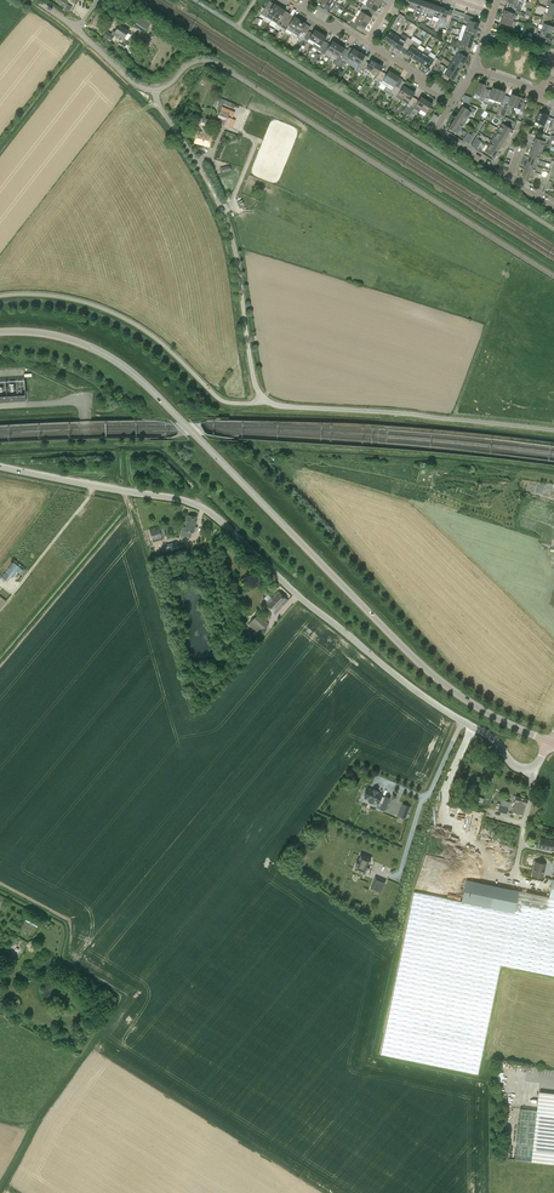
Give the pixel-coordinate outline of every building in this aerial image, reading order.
[(333,1),(331,0),(320,0),(320,1),(325,4),(323,7),(330,12),(332,8),(333,8),(336,3),(333,1)] [(363,3),(361,6),(367,11),(369,7),(375,11),(379,5),(370,0),(368,0),(365,5),(363,3)] [(408,7),(415,9),(418,0),(411,0),(408,7)] [(415,9),(421,12),(424,1),(421,0),(418,0),(415,9)] [(520,10),(524,0),(523,0),(508,0),(507,1),(515,4),(513,8),(520,10)] [(424,1),(421,12),(427,14),(431,3),(424,1)] [(279,7),(274,3),(271,8),(266,5),(261,13),(271,20),(279,7)] [(432,19),(433,16),(437,5),(431,3),(427,14),(426,17),(432,19)] [(437,5),(433,16),(439,18),(443,8),(437,5)] [(359,10),(361,11),(358,17),(367,23),(371,17),(365,14),(367,11),(361,6),(359,10)] [(285,11),(279,7),(271,20),(277,23),(276,24),(281,27),(288,16),(283,13),(285,11)] [(513,20),(516,10),(508,7),(506,10),(504,10),(502,16),(513,20)] [(445,20),(445,22),(448,23),(451,15),(448,14),(449,10),(443,8),(439,18),(445,20)] [(545,12),(543,16),(541,15),(540,17),(542,18),(551,21),(552,17),(553,18),(553,11),(548,9),(547,13),(545,12)] [(476,18),(465,14),(464,19),(467,22),(468,22),(466,26),(477,29),(479,23),(474,21),(476,18)] [(145,32),(146,31),(150,24),(151,23),(150,23),(145,20),(140,16),(139,17),(139,18),(135,25),(145,32)] [(300,20),(294,16),(293,19),(288,16),(281,27),(286,30),(287,29),(292,32),(300,20)] [(501,27),(509,30),(513,20),(502,16),(500,22),(502,23),(501,27)] [(352,21),(350,24),(356,28),(358,25),(364,29),(367,23),(358,17),(354,23),(352,21)] [(540,24),(543,25),(541,29),(551,33),(553,26),(549,25),(551,21),(542,18),(540,24)] [(306,24),(300,20),(292,32),(298,36),(297,37),(302,40),(308,30),(303,28),(306,24)] [(129,31),(119,24),(115,31),(113,30),(111,33),(107,31),(102,38),(110,42),(114,36),(117,39),(120,35),(125,38),(129,31)] [(464,32),(475,35),(477,29),(466,26),(464,32)] [(304,38),(308,40),(309,38),(315,42),(321,33),(315,29),(312,33),(309,31),(304,38)] [(544,42),(545,38),(549,39),(551,33),(541,29),(540,33),(537,32),(535,39),(544,42)] [(389,30),(383,39),(388,43),(394,34),(389,30)] [(462,38),(472,42),(475,35),(464,32),(462,38)] [(324,41),(326,37),(321,33),(315,42),(313,45),(313,47),(317,49),(319,49),(318,50),(321,52),(327,43),(324,41)] [(394,34),(388,43),(394,46),(400,37),(394,34)] [(400,50),(402,46),(405,48),(411,39),(402,34),(400,37),(394,46),(400,50)] [(465,50),(466,47),(470,48),(472,42),(462,38),(461,41),(458,40),(456,41),(452,40),(450,45),(465,50)] [(408,50),(406,54),(411,57),(417,48),(420,45),(411,39),(405,48),(408,50)] [(333,41),(330,45),(327,43),(321,52),(324,54),(325,53),(326,54),(326,55),(328,57),(329,56),(331,57),(331,56),(338,44),(333,41)] [(345,54),(342,52),(344,48),(338,44),(331,56),(336,59),(333,63),(338,66),(340,61),(342,59),(343,57),(345,54)] [(347,50),(345,54),(343,57),(342,59),(351,64),(359,52),(353,48),(351,52),(347,50)] [(417,48),(411,57),(417,61),(423,52),(417,48)] [(423,52),(417,61),(422,64),(428,55),(429,55),(431,52),(425,48),(423,52)] [(467,57),(458,51),(454,57),(464,63),(467,57)] [(365,61),(362,59),(365,55),(359,52),(351,64),(356,67),(354,69),(359,72),(365,61)] [(431,64),(434,66),(438,59),(435,57),(434,59),(429,55),(428,55),(422,64),(428,68),(431,64)] [(451,63),(460,69),(464,63),(454,57),(451,63)] [(362,74),(365,69),(371,72),(377,63),(371,59),(369,63),(366,61),(365,61),(359,72),(362,74)] [(376,76),(374,79),(377,81),(379,79),(383,72),(380,70),(382,66),(377,63),(371,72),(376,76)] [(447,68),(457,74),(460,69),(451,63),(447,68)] [(442,73),(440,76),(447,81),(449,78),(453,80),(457,74),(447,68),(444,74),(442,73)] [(388,70),(386,74),(383,72),(379,79),(377,81),(377,82),(380,85),(381,83),(386,87),(394,74),(388,70)] [(395,85),(400,77),(394,74),(386,87),(391,90),(390,92),(393,94),(398,87),(395,85)] [(484,101),(485,99),(488,90),(484,89),(486,85),(479,82),(475,93),(482,96),(480,100),(484,101)] [(403,85),(401,89),(398,87),(393,94),(402,100),(409,89),(403,85)] [(484,101),(487,103),(489,98),(495,100),(499,89),(492,87),(491,91),(488,90),(485,99),(484,101)] [(412,96),(415,93),(409,89),(402,100),(411,105),(415,98),(412,96)] [(499,89),(495,100),(501,102),(499,107),(503,108),(507,97),(503,96),(505,91),(499,89)] [(514,107),(518,96),(512,94),(510,98),(507,97),(503,108),(507,110),(508,105),(514,107)] [(421,96),(418,100),(415,98),(411,105),(414,107),(413,108),(419,112),(421,109),(427,100),(421,96)] [(518,96),(514,107),(513,110),(519,112),(519,114),(522,115),(524,110),(520,109),(524,98),(518,96)] [(224,103),(234,108),(236,104),(225,99),(224,103)] [(428,116),(433,109),(430,107),(432,104),(427,100),(421,109),(426,113),(425,114),(428,116)] [(235,112),(222,106),(221,109),(217,117),(224,119),(221,124),(229,127),(232,128),(236,120),(232,118),(235,112)] [(468,109),(463,106),(459,111),(468,117),(472,111),(474,113),(476,110),(470,106),(468,109)] [(535,121),(544,125),(549,114),(540,110),(535,121)] [(455,117),(464,123),(468,117),(459,111),(455,117)] [(203,132),(197,131),(195,142),(210,146),(212,134),(206,133),(203,127),(204,125),(206,125),(208,118),(205,118),(206,115),(199,114),(196,125),(200,126),(203,132)] [(452,123),(461,128),(464,123),(455,117),(452,123)] [(448,128),(457,134),(461,128),(452,123),(448,128)] [(511,129),(502,123),(498,129),(508,134),(511,129)] [(508,134),(498,129),(495,134),(504,140),(508,134)] [(465,141),(469,144),(474,136),(472,135),(469,134),(465,141)] [(504,140),(495,134),(491,140),(501,146),(504,140)] [(481,141),(478,139),(475,137),(473,140),(471,145),(476,148),(481,141)] [(545,141),(535,137),(533,144),(543,147),(545,141)] [(501,146),(491,140),(488,145),(497,151),(501,146)] [(531,150),(541,154),(543,147),(533,144),(531,150)] [(484,151),(493,157),(497,151),(488,145),(484,151)] [(529,156),(539,160),(541,154),(531,150),(529,156)] [(526,162),(537,166),(539,160),(529,156),(526,162)] [(524,169),(534,172),(537,166),(526,162),(524,169)] [(522,175),(532,178),(534,172),(524,169),(522,175)] [(195,521),(196,517),(188,515),(185,527),(183,526),(181,535),(191,537),(192,532),(193,533),(196,521),(195,521)] [(150,531),(152,540),(162,537),(162,536),(165,536),(163,528),(160,529),(159,528),(159,526),(153,528),(154,530),(150,531)] [(7,573),(12,576),(20,567),(15,563),(7,573)] [(288,600),(278,591),(266,604),(272,611),(270,613),(273,615),(275,613),(275,614),(288,600)] [(269,624),(258,614),(248,624),(256,632),(259,629),(261,631),(269,624)] [(382,804),(380,808),(385,810),(390,798),(385,796),(385,797),(381,795),(382,794),(377,792),(377,791),(374,789),(373,791),(368,789),(367,791),(366,791),(364,795),(365,795),(364,798),(369,800),(369,801),(372,802),(373,801),(378,803),(378,802),(382,804)] [(513,811),(523,814),(525,804),(526,804),(527,799),(516,796),(515,801),(516,801),(513,811)] [(506,814),(509,803),(501,800),(500,804),(496,803),(494,810),(498,811),(498,812),(506,814)] [(410,807),(403,804),(398,816),(405,819),(410,807)] [(541,838),(539,847),(552,850),(553,841),(541,838)] [(370,859),(360,855),(354,869),(364,873),(370,859)] [(546,864),(541,863),(540,862),(538,861),(537,862),(536,862),(533,875),(541,877),(542,874),(543,875),(546,864)] [(376,877),(371,888),(380,892),(385,881),(376,877)] [(414,892),(381,1054),(478,1073),(499,968),(500,964),(511,912),(507,911),(488,907),(492,885),(466,880),(462,902),(414,892)] [(500,964),(553,975),(553,898),(519,890),(512,889),(507,911),(511,912),(500,964)] [(32,933),(34,929),(25,923),(23,927),(32,933)] [(540,1092),(532,1161),(553,1163),(553,1093),(540,1092)]
